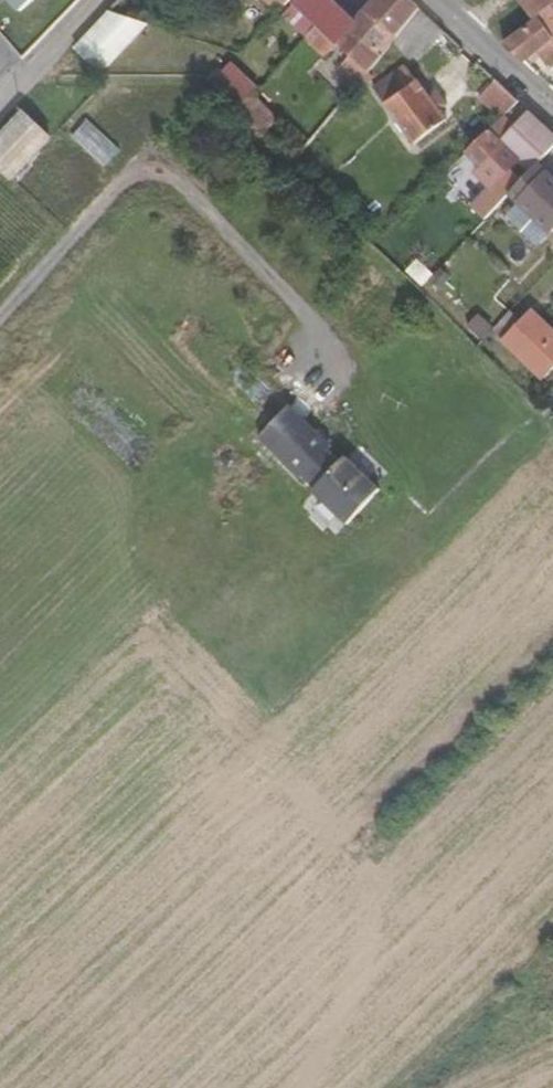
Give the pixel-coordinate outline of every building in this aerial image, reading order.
[(21,10),(33,0),(12,0),(21,10)] [(339,47),(360,24),(359,22),(356,19),(335,0),(301,0),(297,4),(296,5),(318,26),(337,44),(339,47)] [(339,47),(368,73),(392,45),(421,9),(420,8),(411,0),(380,0),(379,1),(368,12),(365,11),(356,19),(359,22),(360,24),(339,47)] [(535,19),(552,6),(552,0),(521,0),(535,19)] [(535,19),(503,43),(508,48),(525,63),(539,52),(548,64),(552,61),(552,6),(535,19)] [(426,55),(446,33),(421,9),(392,45),(410,60),(419,50),(426,55)] [(104,68),(146,25),(112,13),(83,44),(81,46),(102,67),(104,68)] [(337,44),(318,26),(314,31),(305,40),(325,57),(337,44)] [(383,103),(414,143),(448,120),(441,110),(448,105),(435,88),(428,94),(419,81),(416,82),(404,66),(374,87),(383,103)] [(216,83),(215,86),(230,99),(239,109),(255,93),(258,89),(233,67),(216,83)] [(490,105),(501,117),(503,116),(518,101),(502,85),(499,83),(490,90),(496,98),(490,105)] [(278,118),(255,93),(239,109),(246,115),(262,132),(278,118)] [(22,110),(0,134),(0,170),(13,182),(53,139),(22,110)] [(515,128),(511,132),(503,140),(509,147),(506,150),(518,162),(530,173),(552,149),(552,133),(535,116),(530,112),(515,128)] [(515,128),(503,116),(501,117),(498,120),(511,132),(515,128)] [(305,149),(278,118),(262,132),(293,164),(305,149)] [(74,137),(108,163),(121,146),(86,120),(74,137)] [(492,190),(518,162),(506,150),(509,147),(503,140),(511,132),(498,120),(465,154),(479,168),(475,174),(492,190)] [(551,232),(552,230),(552,176),(540,164),(511,194),(551,232)] [(511,311),(492,331),(544,379),(552,371),(552,332),(532,312),(522,320),(511,311)] [(257,431),(281,455),(312,423),(289,400),(257,431)] [(344,520),(377,487),(343,453),(339,458),(326,445),(330,441),(312,423),(281,455),(299,473),(300,471),(313,484),(310,487),(344,520)]
